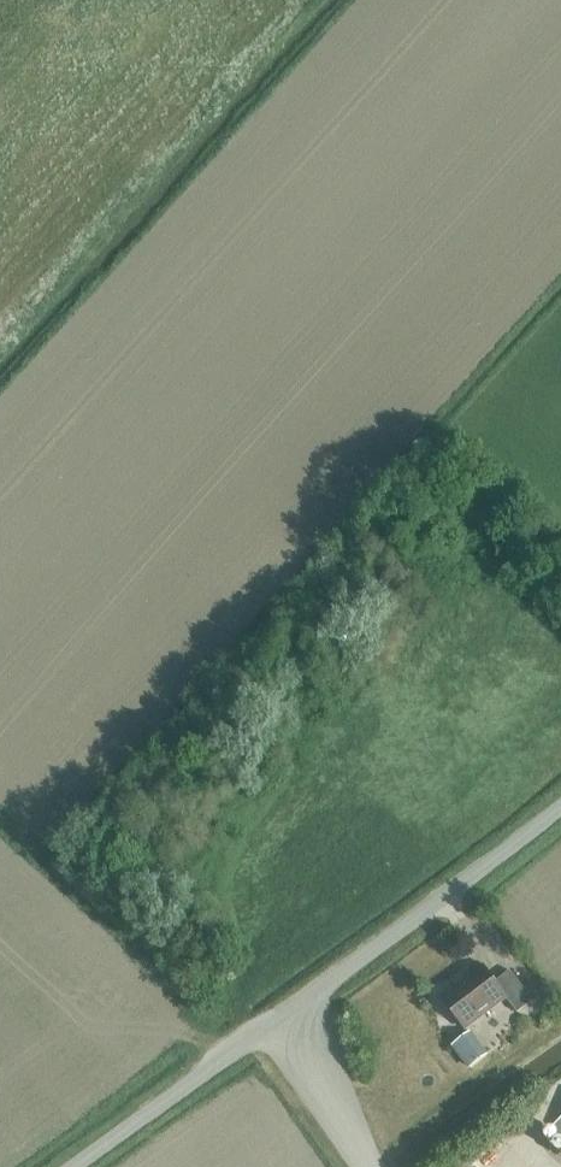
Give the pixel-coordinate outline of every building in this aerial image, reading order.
[(496,982),(484,967),(443,998),(466,1028),(506,997),(518,1012),(534,1000),(511,970),(496,982)] [(469,1034),(453,1046),(471,1068),(486,1056),(469,1034)] [(560,1155),(560,1133),(560,1132),(549,1142),(560,1155)]
